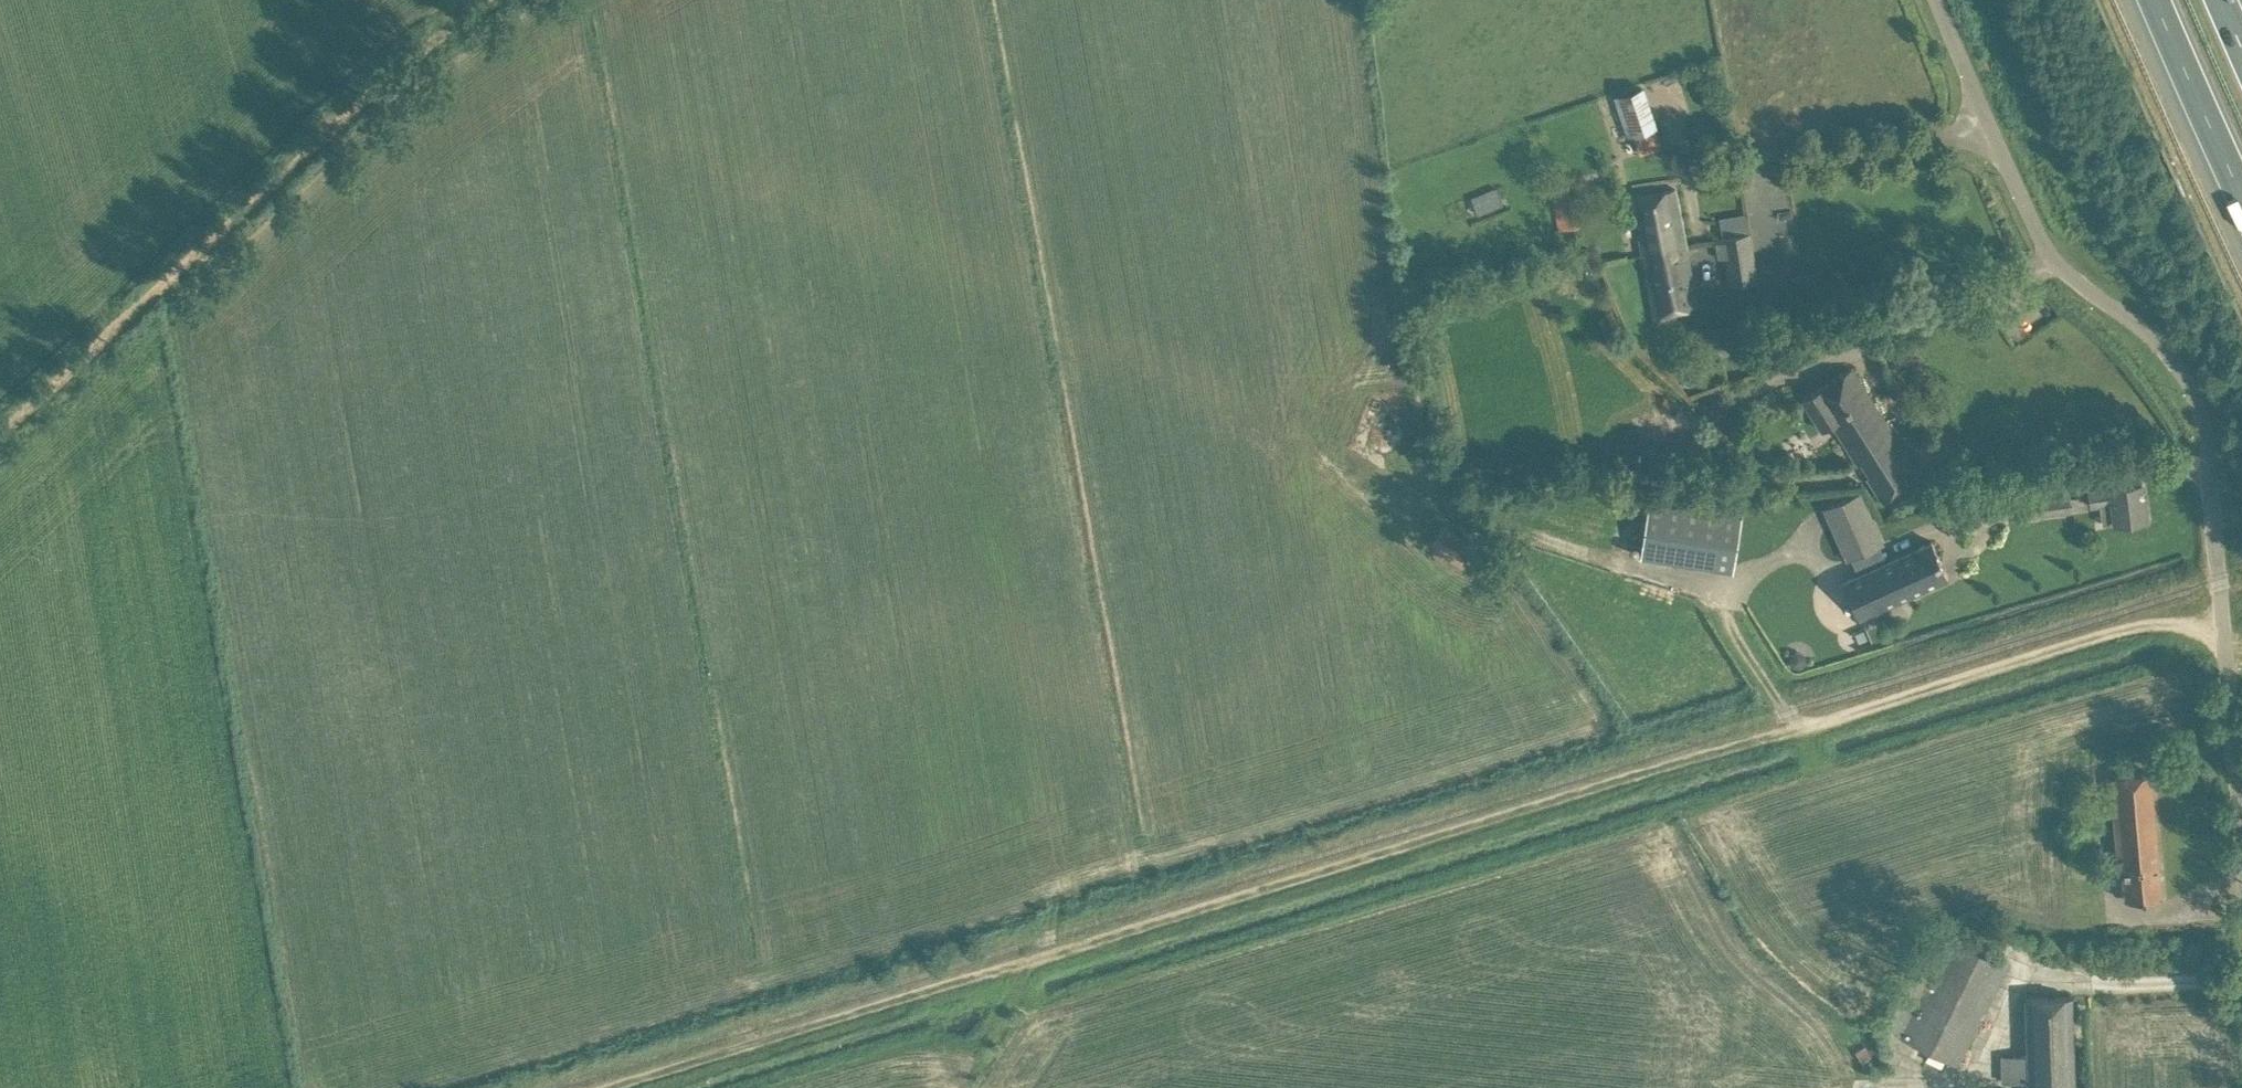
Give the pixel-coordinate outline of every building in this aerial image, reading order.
[(1657,124),(1643,84),(1613,95),(1627,135),(1633,133),(1640,152),(1662,145),(1656,125),(1657,124)] [(1559,229),(1583,225),(1585,224),(1577,176),(1551,181),(1559,229)] [(1479,212),(1503,203),(1498,187),(1472,197),(1479,212)] [(1643,254),(1686,246),(1675,187),(1632,195),(1643,254)] [(1745,213),(1719,217),(1722,235),(1748,232),(1745,213)] [(1723,240),(1715,241),(1717,257),(1725,256),(1730,283),(1757,279),(1750,231),(1748,232),(1722,235),(1723,240)] [(1698,305),(1690,264),(1686,246),(1643,254),(1655,326),(1677,322),(1675,309),(1698,305)] [(1868,475),(1883,500),(1921,476),(1851,367),(1803,398),(1823,429),(1833,423),(1858,463),(1862,461),(1871,473),(1868,475)] [(2111,487),(2089,489),(2091,505),(2100,504),(2102,522),(2115,521),(2146,517),(2142,482),(2111,486),(2111,487)] [(1846,557),(1883,541),(1861,490),(1824,506),(1846,557)] [(1641,554),(1733,570),(1743,512),(1650,499),(1641,554)] [(1466,569),(1479,552),(1481,550),(1447,525),(1432,544),(1466,569)] [(1932,539),(1844,579),(1860,615),(1949,575),(1932,539)] [(1804,653),(1797,650),(1792,653),(1790,660),(1792,664),(1799,667),(1805,664),(1806,658),(1804,653)] [(2161,895),(2150,772),(2114,775),(2118,811),(2115,811),(2120,866),(2122,866),(2125,898),(2161,895)] [(1946,946),(1901,1035),(1957,1063),(2007,964),(1951,937),(1946,946)] [(2026,997),(2028,1053),(2001,1054),(2002,1080),(2029,1079),(2029,1087),(2074,1087),(2071,995),(2026,997)]
